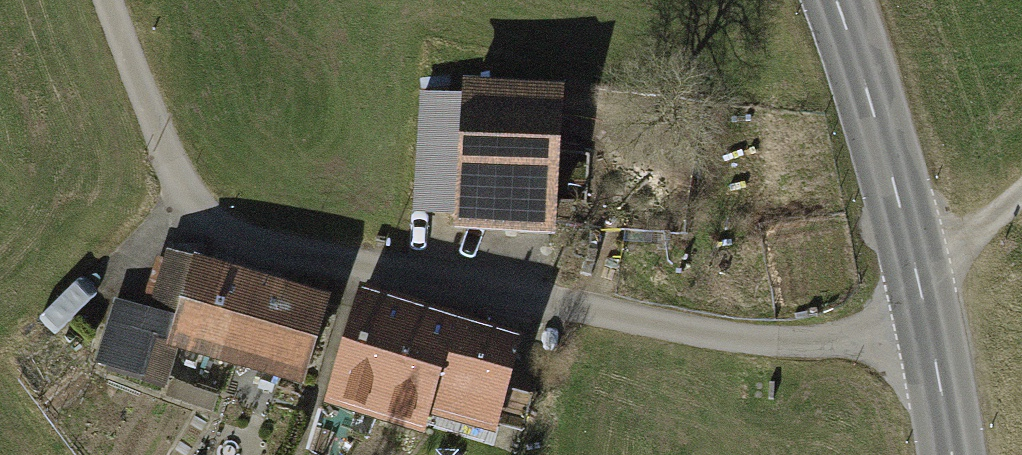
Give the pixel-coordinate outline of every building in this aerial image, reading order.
[(459,246),(548,245),(548,99),(458,99),(459,246)] [(315,309),(161,256),(140,316),(110,305),(91,362),(155,384),(167,351),(286,392),(315,309)] [(365,435),(400,314),(342,295),(304,414),(365,435)] [(456,331),(400,314),(365,435),(421,454),(424,454),(429,437),(456,331)] [(514,348),(456,331),(429,437),(488,454),(489,454),(514,348)]
